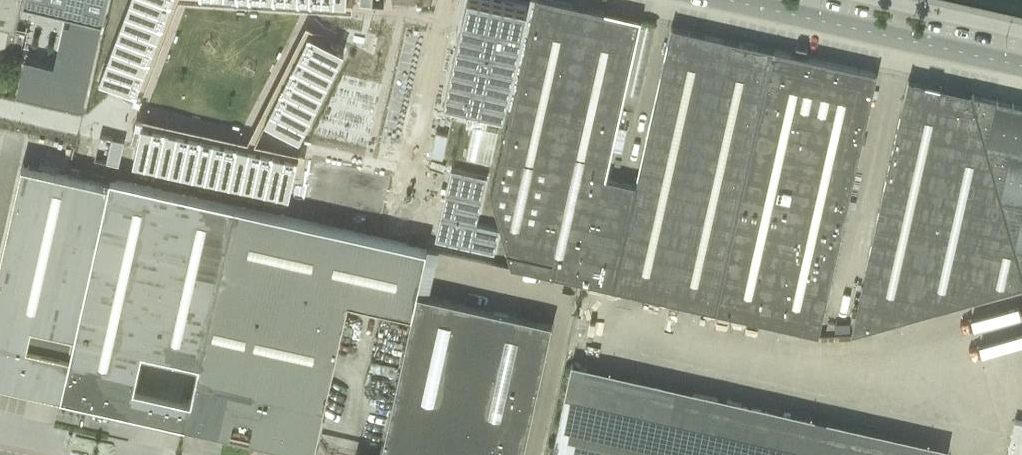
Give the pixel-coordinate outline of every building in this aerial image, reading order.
[(5,26),(16,29),(22,0),(0,0),(0,48),(5,26)] [(70,9),(102,16),(103,17),(107,0),(29,0),(70,9)] [(99,80),(112,85),(135,93),(171,0),(130,0),(99,80)] [(442,96),(498,109),(522,7),(492,0),(465,0),(442,96)] [(597,285),(620,181),(605,177),(640,19),(553,0),(535,0),(492,196),(511,266),(597,285)] [(597,285),(715,312),(750,159),(774,49),(671,26),(636,184),(620,181),(597,285)] [(309,33),(265,120),(299,138),(343,50),(332,44),(309,33)] [(23,64),(16,95),(82,110),(97,44),(67,37),(59,73),(23,64)] [(750,159),(715,312),(819,335),(877,72),(774,49),(750,159)] [(851,335),(926,313),(1021,286),(1021,274),(992,167),(971,93),(941,86),(926,83),(909,79),(904,99),(851,335)] [(136,148),(133,161),(289,195),(292,182),(297,158),(141,123),(136,148)] [(106,160),(106,161),(119,164),(123,146),(124,139),(123,139),(112,137),(106,160)] [(62,391),(70,355),(27,345),(32,325),(75,334),(109,183),(22,164),(0,260),(0,377),(19,382),(20,381),(62,391)] [(449,174),(434,243),(468,250),(492,255),(497,232),(474,227),(483,181),(449,174)] [(113,406),(179,421),(184,398),(140,389),(134,387),(142,350),(199,363),(235,205),(111,177),(109,183),(75,334),(70,355),(62,391),(61,395),(69,397),(69,396),(113,405),(113,406)] [(348,300),(412,314),(417,293),(427,248),(235,205),(199,363),(191,400),(184,398),(179,421),(179,422),(301,449),(317,439),(348,300)] [(412,314),(381,454),(523,454),(552,323),(417,293),(412,314)] [(551,454),(925,454),(569,376),(551,454)]
